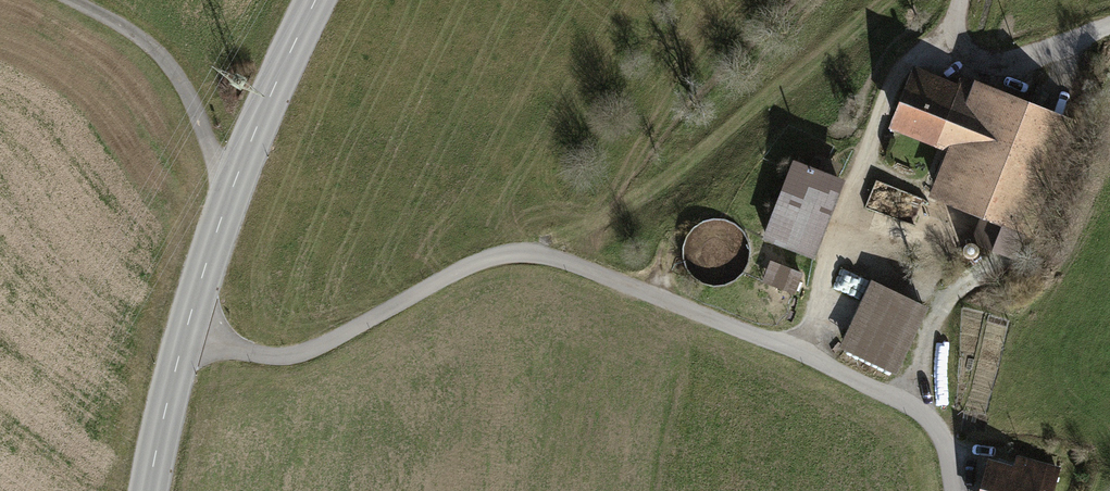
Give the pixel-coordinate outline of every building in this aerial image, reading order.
[(1095,72),(1100,57),(1088,53),(1083,69),(1095,72)] [(956,149),(937,195),(985,214),(974,240),(993,248),(1047,114),(960,79),(956,91),(949,88),(946,94),(914,82),(897,126),(956,149)] [(1069,123),(1047,114),(993,248),(1015,257),(1069,123)] [(797,162),(767,238),(808,254),(838,178),(797,162)] [(876,185),(869,207),(890,214),(897,191),(876,185)] [(801,273),(784,266),(776,286),(793,293),(801,273)] [(922,309),(873,286),(844,345),(894,369),(922,309)] [(990,490),(1051,490),(1056,471),(1019,461),(1016,471),(997,466),(990,490)]
